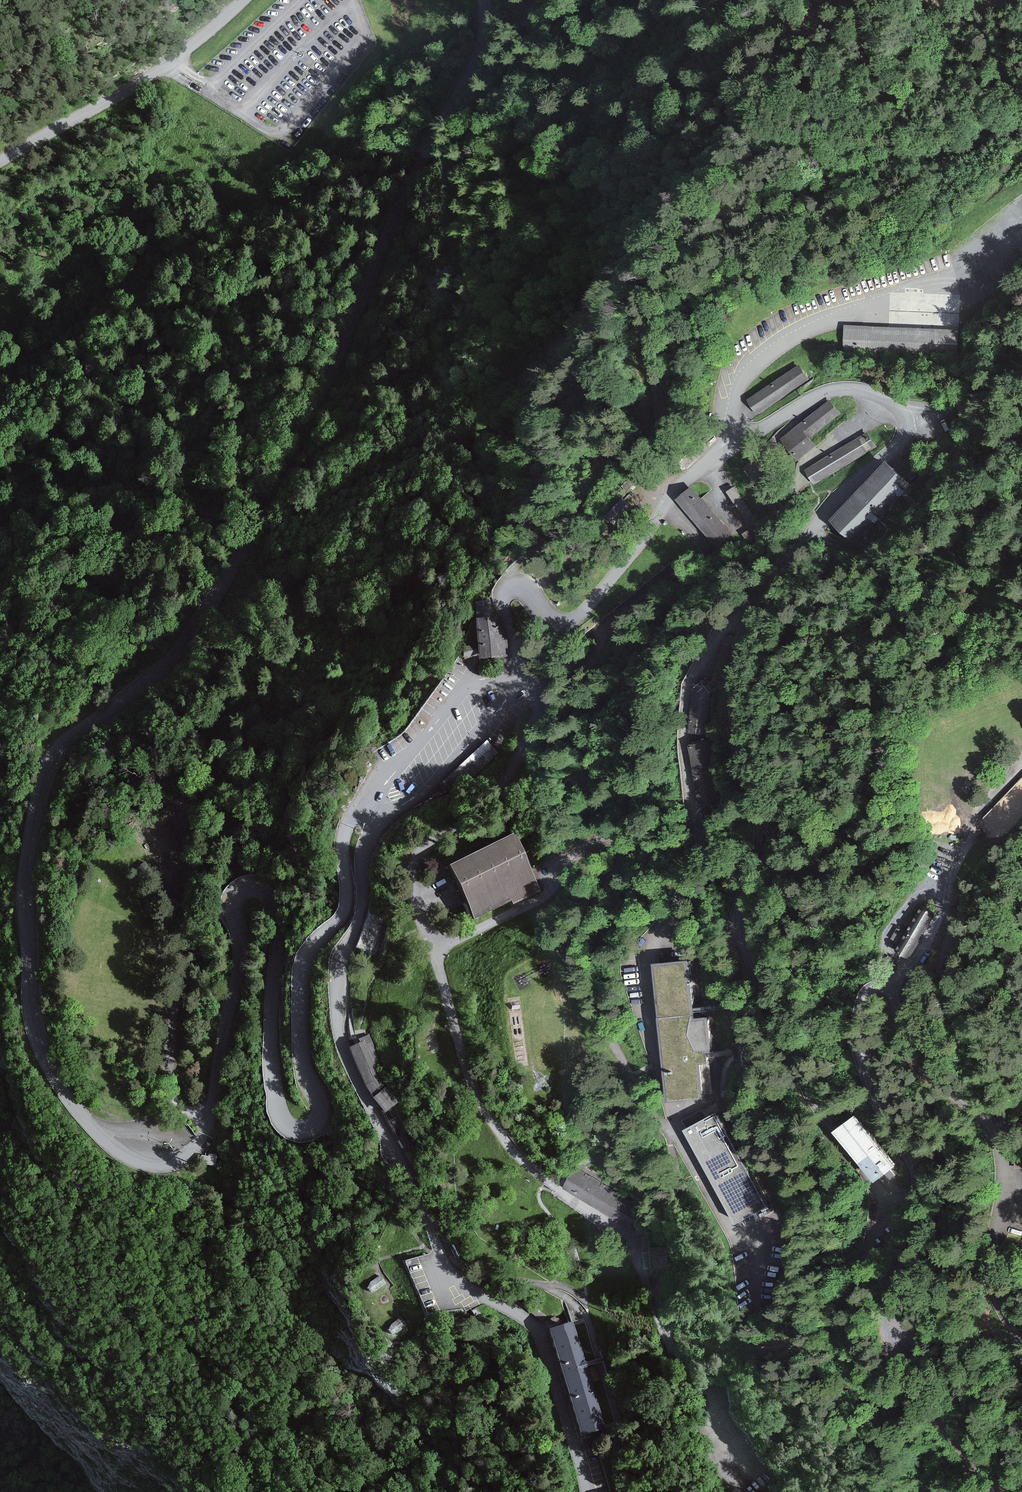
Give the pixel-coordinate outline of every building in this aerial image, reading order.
[(957,331),(846,326),(845,348),(956,353),(957,331)] [(799,367),(748,400),(756,412),(807,379),(799,367)] [(828,403),(782,440),(797,459),(814,445),(808,438),(837,414),(828,403)] [(873,447),(866,434),(805,470),(813,483),(873,447)] [(909,481),(888,460),(831,517),(853,538),(909,481)] [(733,534),(691,486),(675,500),(717,548),(733,534)] [(489,600),(472,604),(473,622),(470,622),(472,647),(460,648),(460,658),(473,657),(473,661),(505,658),(503,628),(500,628),(499,617),(491,618),(489,600)] [(486,739),(446,774),(456,786),(496,750),(486,739)] [(982,817),(1003,836),(1021,816),(1021,774),(982,817)] [(947,805),(950,819),(959,818),(957,804),(947,805)] [(503,839),(442,871),(468,920),(507,900),(509,904),(531,892),(503,839)] [(931,910),(923,906),(902,950),(910,954),(931,910)] [(690,958),(657,961),(671,1098),(709,1094),(704,1052),(715,1051),(712,1014),(696,1016),(690,958)] [(368,1082),(375,1096),(388,1086),(380,1077),(375,1066),(380,1064),(368,1036),(360,1039),(362,1043),(352,1047),(368,1082)] [(398,1100),(388,1086),(375,1096),(386,1110),(398,1100)] [(395,1120),(387,1110),(383,1113),(391,1123),(395,1120)] [(735,1223),(765,1206),(715,1115),(685,1131),(735,1223)] [(894,1167),(855,1117),(837,1131),(875,1181),(894,1167)] [(643,1207),(577,1167),(565,1186),(631,1227),(643,1207)] [(429,1305),(439,1300),(417,1254),(407,1259),(429,1305)] [(570,1322),(546,1329),(578,1437),(603,1430),(588,1383),(598,1380),(594,1366),(584,1369),(570,1322)]
